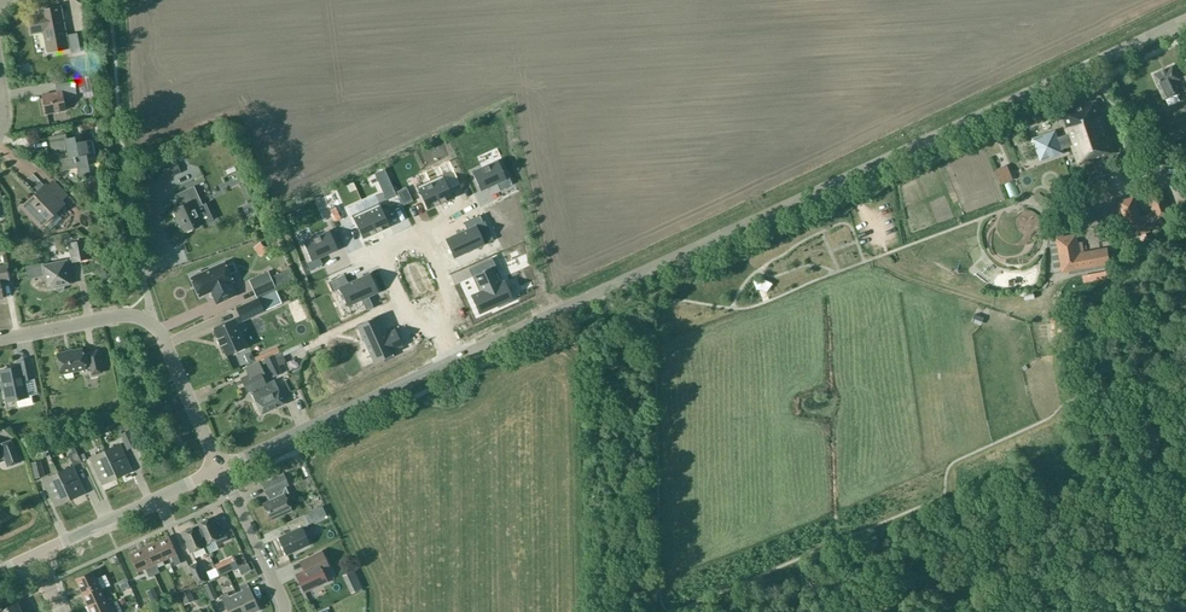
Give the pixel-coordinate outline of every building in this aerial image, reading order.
[(59,7),(40,11),(40,14),(29,17),(32,32),(32,31),(43,29),(47,47),(65,43),(66,47),(67,47),(59,7)] [(77,33),(67,35),(71,54),(80,52),(77,33)] [(1164,99),(1179,93),(1174,81),(1179,79),(1173,65),(1153,74),(1159,88),(1164,99)] [(74,81),(55,84),(55,85),(56,84),(58,92),(42,95),(45,114),(65,110),(63,100),(77,97),(74,81)] [(29,87),(31,94),(39,92),(37,84),(29,87)] [(1115,152),(1096,100),(1062,113),(1067,127),(1066,128),(1068,134),(1056,138),(1054,132),(1034,139),(1041,159),(1061,152),(1060,149),(1072,145),(1079,164),(1089,160),(1089,161),(1115,152)] [(1136,145),(1129,125),(1122,127),(1129,148),(1136,145)] [(91,139),(75,143),(74,137),(66,138),(65,134),(50,137),(53,152),(68,149),(68,152),(69,152),(70,157),(62,158),(64,169),(77,167),(79,175),(89,173),(87,164),(95,163),(91,139)] [(472,171),(480,190),(497,183),(500,190),(512,184),(509,177),(506,178),(497,160),(472,171)] [(149,171),(152,181),(180,172),(177,162),(149,171)] [(996,170),(1002,183),(1011,179),(1005,166),(996,170)] [(440,203),(452,197),(442,174),(429,180),(440,203)] [(427,209),(440,203),(429,180),(416,186),(427,209)] [(45,185),(22,207),(40,225),(62,204),(45,185)] [(202,205),(194,186),(175,194),(178,201),(171,204),(183,232),(212,218),(206,204),(202,205)] [(1170,215),(1160,188),(1146,193),(1153,213),(1140,218),(1133,197),(1119,202),(1129,230),(1135,227),(1138,234),(1165,225),(1163,218),(1170,215)] [(389,226),(379,203),(365,209),(376,232),(389,226)] [(362,238),(376,232),(365,209),(352,215),(362,238)] [(453,258),(485,243),(476,225),(482,222),(479,215),(464,222),(467,229),(445,239),(453,258)] [(337,249),(329,230),(303,242),(311,261),(305,263),(309,270),(322,264),(319,257),(337,249)] [(1078,253),(1075,234),(1056,238),(1062,271),(1109,263),(1107,248),(1078,253)] [(71,261),(71,262),(89,258),(85,238),(67,242),(71,259),(71,261)] [(43,264),(43,262),(26,266),(28,279),(44,275),(47,288),(54,287),(55,289),(58,291),(60,291),(62,290),(64,288),(64,285),(71,284),(67,262),(71,261),(71,259),(43,264)] [(233,281),(224,262),(201,272),(199,271),(194,273),(194,275),(191,277),(200,296),(211,291),(215,293),(219,302),(236,295),(230,282),(233,281)] [(0,266),(0,280),(8,278),(6,264),(0,266)] [(493,266),(474,274),(481,290),(470,295),(479,313),(497,305),(498,307),(508,303),(507,301),(512,298),(504,280),(502,281),(497,270),(495,271),(493,266)] [(293,281),(288,270),(262,281),(266,292),(293,281)] [(347,306),(361,299),(366,310),(373,307),(368,296),(378,292),(369,273),(348,283),(344,275),(328,282),(332,291),(339,288),(347,306)] [(764,273),(756,279),(762,287),(770,281),(764,273)] [(265,310),(259,297),(237,306),(243,320),(265,310)] [(67,306),(76,307),(76,299),(67,299),(67,306)] [(393,350),(402,345),(395,329),(386,333),(378,315),(357,325),(373,362),(382,357),(384,360),(394,356),(392,353),(394,352),(393,350)] [(245,346),(233,319),(214,327),(218,338),(217,339),(220,345),(221,344),(226,355),(245,346)] [(101,372),(97,350),(83,353),(82,348),(57,353),(61,374),(90,368),(91,374),(101,372)] [(274,357),(265,361),(273,376),(281,372),(274,357)] [(27,396),(24,379),(33,377),(29,359),(18,361),(19,366),(0,370),(0,371),(6,401),(17,399),(18,406),(32,403),(31,396),(32,395),(27,396)] [(264,372),(258,360),(244,367),(248,374),(241,378),(245,388),(248,386),(261,414),(285,403),(276,384),(275,384),(273,380),(265,383),(261,374),(264,372)] [(83,433),(87,439),(95,435),(92,429),(83,433)] [(4,458),(7,466),(20,461),(12,439),(0,444),(0,446),(1,449),(0,450),(0,459),(4,458)] [(131,470),(118,444),(104,450),(117,477),(131,470)] [(75,465),(87,458),(81,448),(69,455),(75,465)] [(104,450),(90,457),(102,484),(117,477),(104,450)] [(30,462),(34,478),(44,475),(40,460),(30,462)] [(72,466),(57,472),(70,499),(84,492),(72,466)] [(57,472),(43,479),(56,505),(70,499),(57,472)] [(285,486),(288,484),(283,473),(262,483),(267,494),(269,493),(271,500),(263,504),(270,519),(291,509),(284,495),(288,493),(285,486)] [(304,515),(287,522),(291,531),(278,537),(286,555),(309,544),(301,527),(308,524),(304,515)] [(211,517),(196,524),(205,543),(214,539),(216,544),(228,539),(224,529),(217,532),(211,517)] [(190,552),(204,546),(196,526),(181,533),(190,552)] [(168,536),(155,542),(163,560),(171,556),(175,565),(180,563),(168,536)] [(163,560),(155,542),(142,548),(154,574),(159,572),(155,563),(163,560)] [(142,548),(129,554),(137,572),(145,568),(149,577),(154,574),(142,548)] [(304,570),(296,574),(304,592),(327,581),(322,570),(328,567),(321,551),(300,561),(304,570)] [(235,575),(249,564),(244,558),(230,569),(235,575)] [(196,562),(189,566),(197,584),(205,581),(196,562)] [(92,570),(75,578),(81,591),(107,579),(105,574),(96,578),(92,570)] [(353,570),(345,574),(348,579),(356,576),(353,570)] [(81,591),(87,604),(104,596),(101,589),(110,585),(107,579),(81,591)] [(202,584),(210,600),(217,597),(210,581),(202,584)] [(242,590),(236,593),(244,611),(253,611),(259,609),(247,583),(241,586),(242,590)] [(179,594),(184,604),(194,599),(189,589),(179,594)] [(236,593),(229,596),(227,592),(220,595),(228,611),(244,611),(236,593)] [(151,603),(158,600),(155,594),(148,597),(151,603)] [(90,611),(104,611),(119,605),(117,600),(108,604),(104,596),(87,604),(90,611)] [(19,607),(20,607),(17,601),(2,609),(0,605),(0,611),(21,611),(19,607)]
